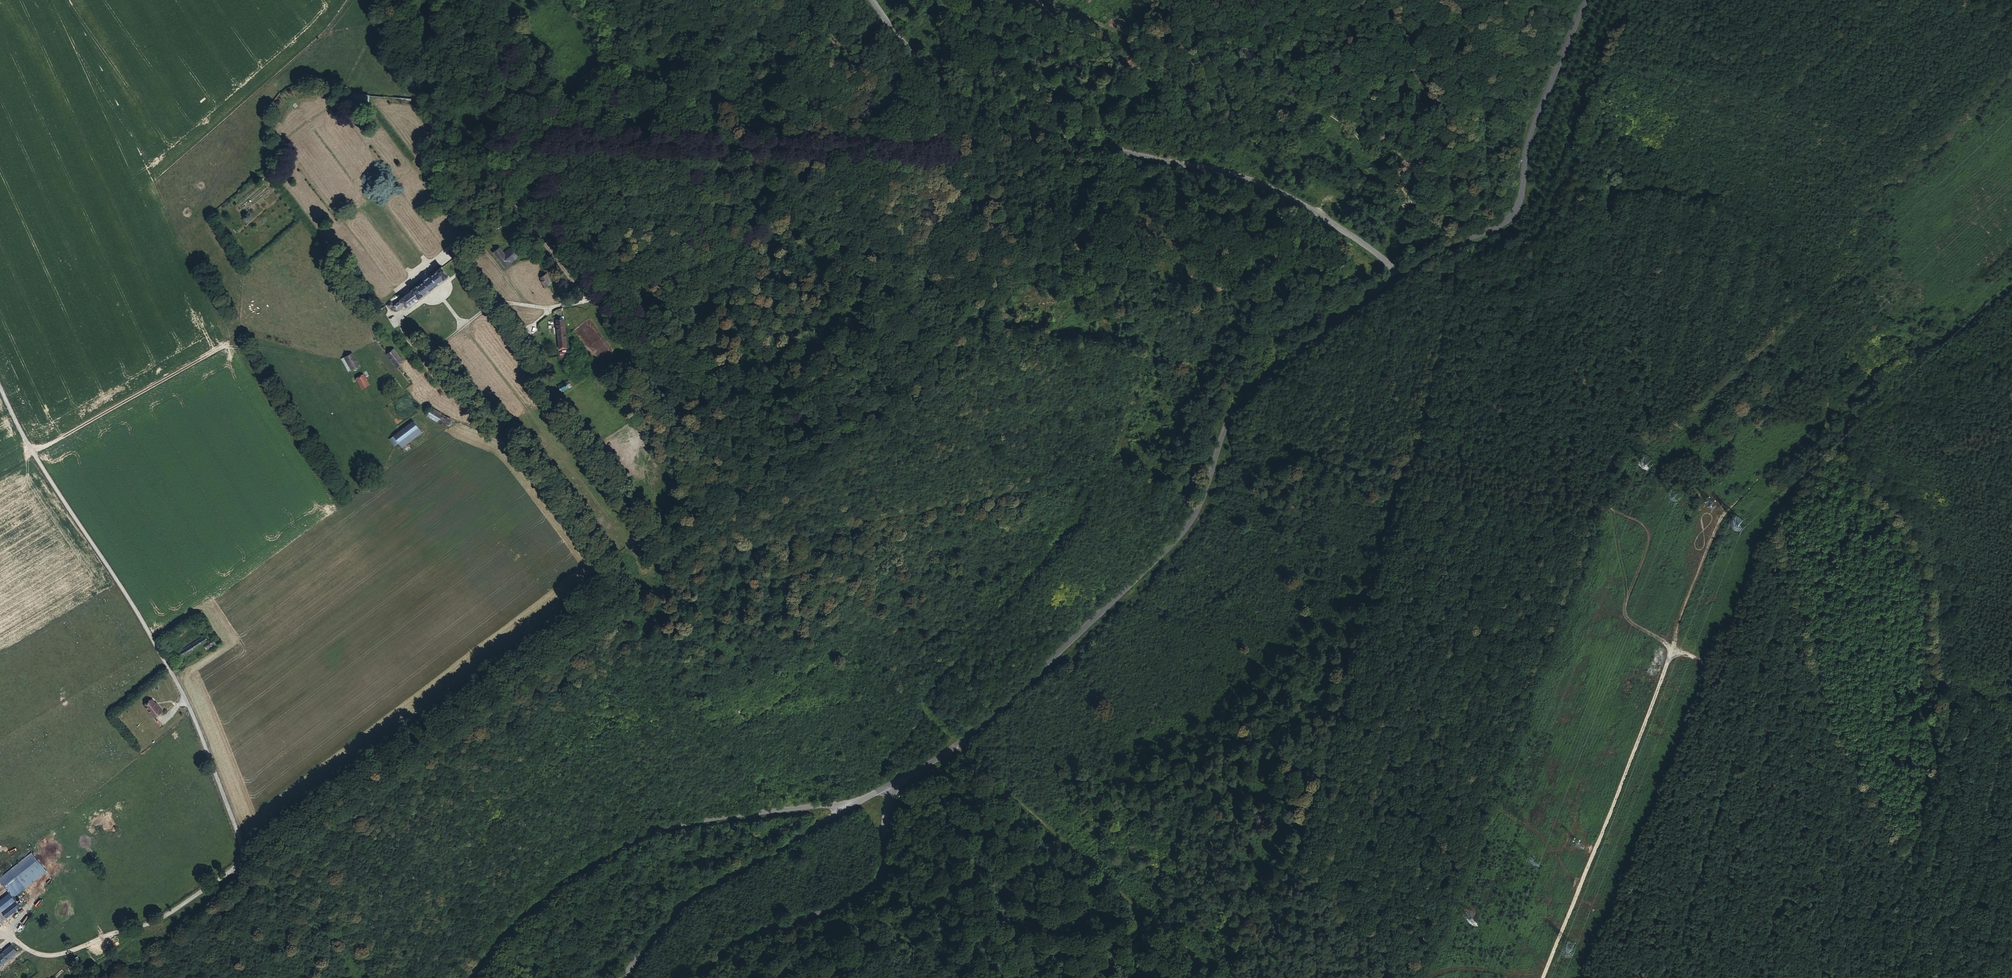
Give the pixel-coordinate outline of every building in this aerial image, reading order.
[(352,94),(351,99),(351,103),(368,104),(369,95),(352,94)] [(475,232),(476,233),(480,229),(477,226),(471,232),(473,234),(475,232)] [(498,247),(494,251),(491,253),(504,268),(511,263),(502,252),(498,247)] [(507,248),(502,252),(511,263),(515,259),(517,253),(514,249),(510,248),(507,248)] [(398,300),(399,301),(402,304),(404,308),(417,298),(417,299),(422,295),(422,294),(428,290),(428,291),(437,284),(436,283),(442,279),(442,280),(448,276),(442,268),(441,267),(435,271),(436,272),(431,276),(430,275),(422,281),(422,282),(416,287),(415,286),(410,290),(411,291),(398,300)] [(544,287),(551,283),(547,274),(540,278),(544,287)] [(402,304),(399,301),(393,305),(396,309),(402,304)] [(566,348),(564,319),(556,320),(558,349),(566,348)] [(392,348),(385,353),(395,366),(402,361),(392,348)] [(351,354),(345,357),(351,369),(358,366),(351,354)] [(351,369),(345,357),(341,359),(348,372),(351,369)] [(363,375),(356,379),(362,389),(369,385),(363,375)] [(571,386),(567,380),(557,386),(561,392),(571,386)] [(430,408),(425,416),(446,427),(450,419),(430,408)] [(389,439),(394,446),(398,443),(417,427),(412,421),(389,439)] [(417,427),(398,443),(401,447),(421,432),(417,427)] [(203,636),(174,654),(177,659),(206,641),(203,636)] [(208,650),(216,645),(212,638),(208,641),(210,644),(206,647),(208,650)] [(152,699),(145,705),(155,717),(163,710),(159,705),(158,706),(152,699)] [(32,852),(11,869),(26,886),(46,869),(32,852)] [(13,893),(1,901),(3,904),(6,910),(18,901),(13,893)] [(2,921),(22,907),(18,901),(6,910),(3,904),(0,906),(0,918),(2,921)] [(17,952),(12,945),(0,954),(0,965),(17,952)]
